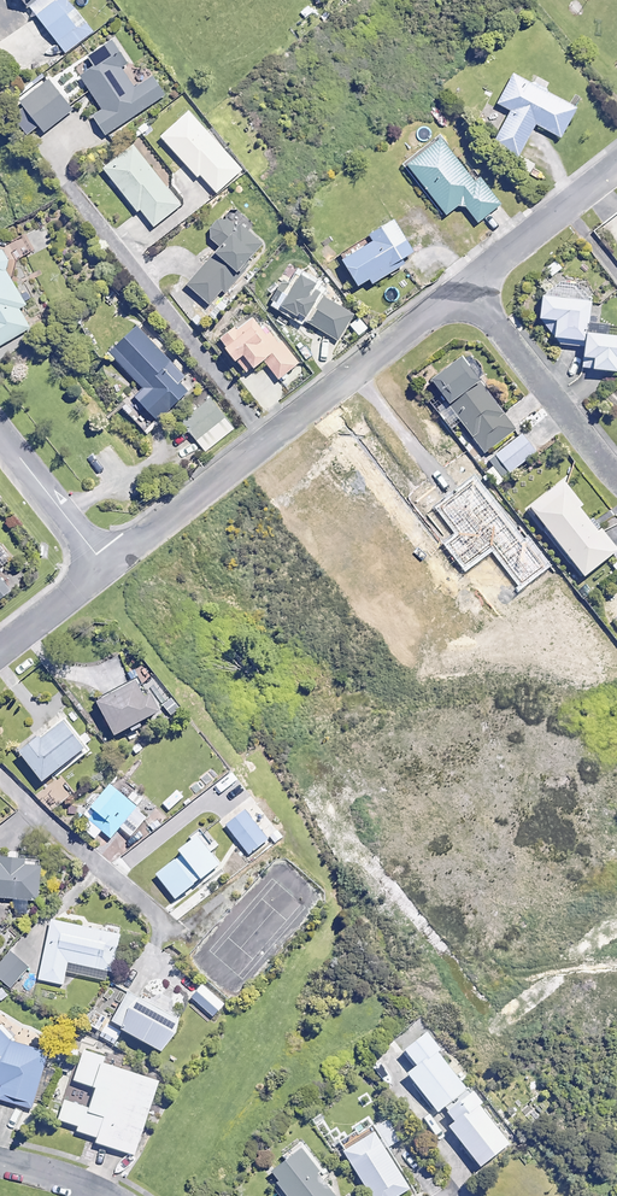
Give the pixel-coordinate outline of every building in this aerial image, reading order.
[(70,0),(58,0),(37,16),(66,53),(94,32),(70,0)] [(128,63),(112,40),(87,57),(90,63),(78,71),(104,109),(94,116),(106,134),(164,95),(151,75),(133,87),(121,68),(128,63)] [(576,107),(512,74),(497,103),(511,110),(493,143),(518,156),(535,124),(561,137),(576,107)] [(72,109),(47,79),(18,103),(43,133),(72,109)] [(242,169),(188,111),(160,137),(197,176),(199,174),(216,193),(242,169)] [(474,183),(439,137),(404,164),(443,216),(462,202),(478,222),(500,204),(480,178),(474,183)] [(180,205),(132,145),(103,168),(136,211),(140,208),(154,226),(180,205)] [(235,229),(222,218),(207,235),(220,246),(187,284),(209,304),(222,289),(224,292),(239,275),(236,272),(261,244),(239,224),(235,229)] [(412,251),(393,219),(368,234),(371,239),(340,257),(357,285),(369,278),(372,283),(403,264),(400,259),(412,251)] [(0,247),(0,345),(30,328),(18,308),(25,304),(4,267),(10,263),(0,247)] [(314,284),(298,272),(289,286),(282,281),(271,298),(284,307),(282,311),(294,318),(297,313),(337,340),(353,316),(311,288),(314,284)] [(588,321),(591,291),(550,287),(549,296),(541,295),(539,317),(556,319),(554,343),(584,346),(582,366),(616,370),(616,366),(616,334),(609,334),(610,324),(588,321)] [(261,330),(246,310),(231,321),(235,325),(219,338),(245,372),(263,359),(278,378),(298,363),(269,324),(261,330)] [(368,328),(358,317),(349,325),(359,336),(368,328)] [(185,376),(135,326),(109,351),(142,385),(132,395),(143,407),(133,418),(146,431),(187,391),(178,383),(185,376)] [(473,361),(465,367),(458,359),(430,380),(486,453),(515,432),(477,381),(484,376),(473,361)] [(233,426),(211,397),(181,420),(203,449),(233,426)] [(535,453),(521,435),(490,459),(504,477),(535,453)] [(543,568),(473,481),(438,509),(458,534),(445,545),(465,570),(491,549),(520,586),(543,568)] [(563,481),(529,508),(583,577),(616,551),(616,550),(600,528),(597,530),(579,508),(582,506),(563,481)] [(0,577),(0,598),(10,590),(0,577)] [(144,698),(136,682),(96,702),(113,735),(158,712),(149,695),(144,698)] [(88,752),(65,720),(21,752),(42,780),(77,755),(79,758),(88,752)] [(147,818),(110,785),(90,807),(96,812),(83,827),(95,838),(102,830),(110,838),(120,828),(130,837),(147,818)] [(268,839),(245,810),(225,826),(248,855),(268,839)] [(216,847),(202,831),(178,850),(181,854),(156,874),(175,898),(219,864),(209,852),(216,847)] [(10,864),(0,863),(0,897),(15,898),(14,912),(27,913),(28,899),(38,900),(40,867),(23,865),(24,860),(11,859),(10,864)] [(120,934),(52,919),(39,979),(63,985),(68,962),(112,972),(120,934)] [(11,952),(0,964),(0,981),(10,989),(29,969),(11,952)] [(180,1019),(136,996),(118,1028),(163,1051),(180,1019)] [(103,1022),(96,1034),(114,1045),(121,1033),(103,1022)] [(2,1085),(0,1090),(0,1099),(31,1108),(48,1052),(9,1039),(13,1035),(2,1024),(0,1027),(0,1084),(2,1085)] [(440,1049),(427,1032),(403,1050),(415,1066),(407,1073),(437,1112),(466,1089),(437,1051),(440,1049)] [(82,1054),(65,1100),(59,1120),(78,1126),(77,1130),(98,1137),(96,1142),(135,1155),(159,1081),(104,1063),(106,1057),(83,1050),(82,1054)] [(481,1102),(472,1090),(446,1110),(455,1121),(449,1125),(480,1166),(509,1144),(479,1104),(481,1102)] [(404,1138),(389,1115),(374,1125),(389,1148),(404,1138)] [(372,1129),(341,1150),(371,1195),(397,1195),(410,1187),(372,1129)] [(299,1149),(269,1172),(288,1195),(335,1195),(299,1149)]
